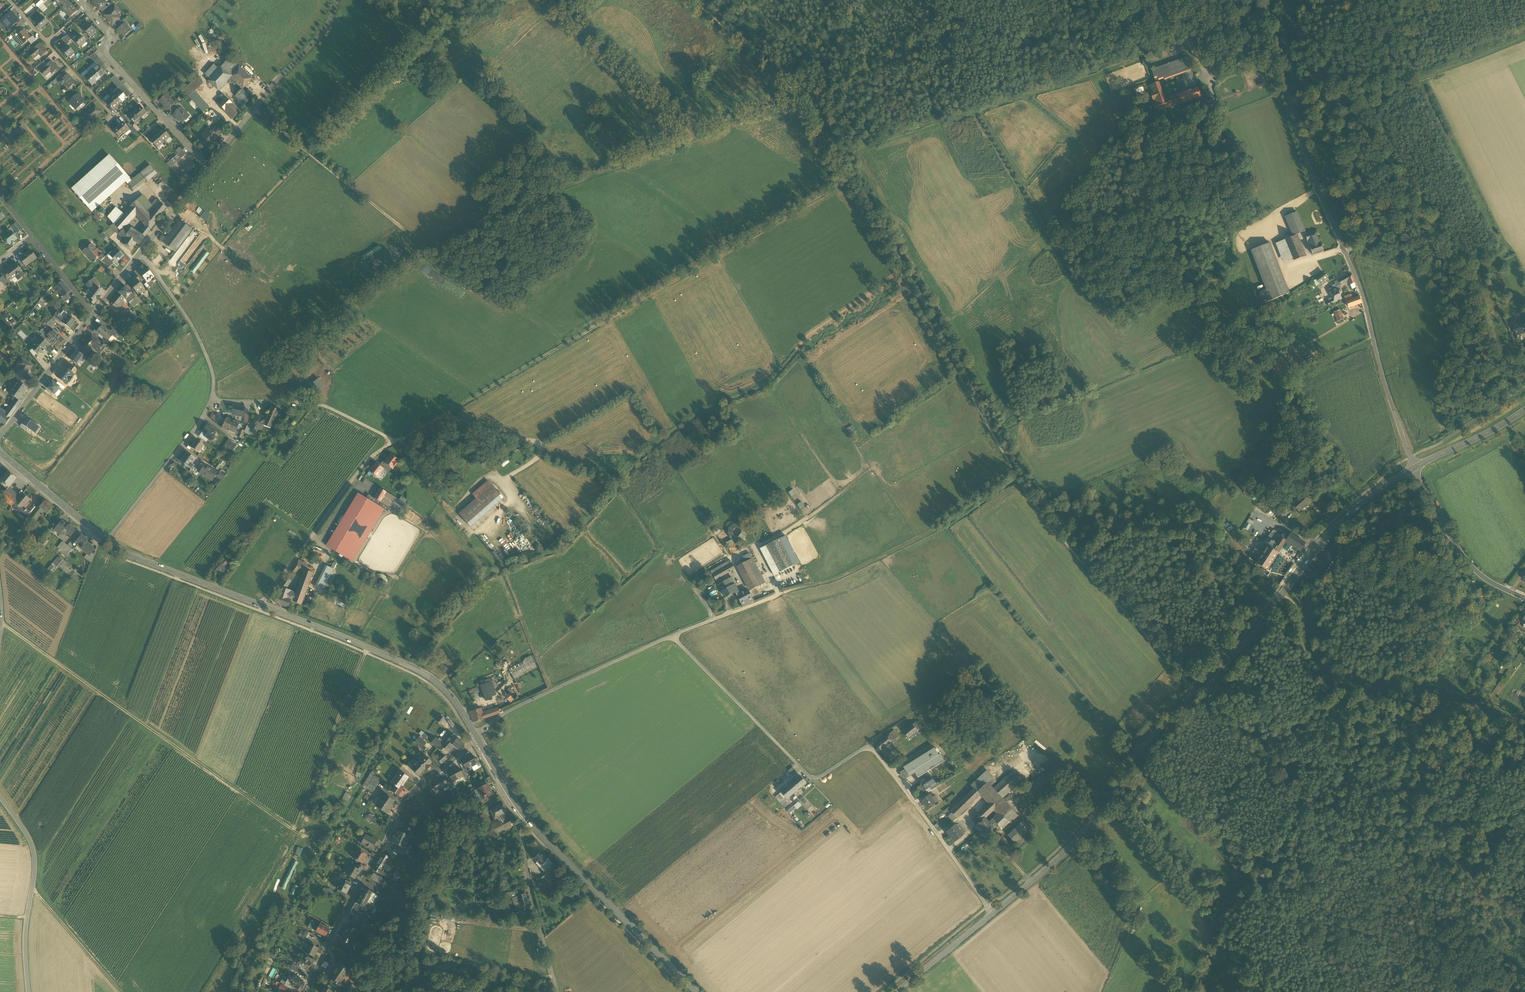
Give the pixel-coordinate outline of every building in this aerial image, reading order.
[(61,8),(69,2),(68,2),(67,0),(56,0),(59,4),(58,5),(61,8)] [(104,0),(93,0),(92,1),(99,10),(99,9),(104,5),(106,3),(104,0)] [(77,11),(69,2),(61,8),(62,9),(63,8),(65,11),(64,11),(70,17),(70,18),(72,16),(77,11)] [(104,15),(113,25),(113,24),(119,19),(119,18),(115,13),(118,10),(115,6),(104,15)] [(1,15),(4,18),(10,13),(7,10),(1,15)] [(1,21),(9,29),(19,20),(11,11),(10,13),(4,18),(1,21)] [(38,25),(41,29),(42,28),(48,23),(42,16),(36,22),(38,25)] [(81,28),(90,38),(96,32),(88,22),(81,28)] [(118,30),(124,37),(131,31),(125,23),(124,24),(118,29),(118,30)] [(10,35),(14,38),(16,36),(19,33),(16,30),(10,35)] [(16,36),(24,44),(28,40),(31,38),(23,30),(19,33),(16,36)] [(81,46),(82,45),(85,42),(80,35),(74,40),(79,47),(81,46)] [(24,44),(16,36),(14,38),(21,47),(24,44)] [(28,40),(31,44),(36,40),(33,36),(31,38),(28,40)] [(29,54),(33,59),(39,54),(41,57),(47,51),(40,43),(34,49),(29,54)] [(1187,51),(1185,45),(1177,48),(1179,54),(1187,51)] [(62,51),(68,57),(74,52),(68,46),(62,51)] [(231,55),(234,57),(241,49),(238,46),(231,55)] [(1186,57),(1160,67),(1161,70),(1187,60),(1186,57)] [(229,58),(221,67),(231,76),(231,77),(243,88),(251,79),(239,67),(229,58)] [(1142,61),(1143,63),(1145,69),(1146,68),(1151,67),(1148,59),(1142,61)] [(1158,77),(1159,79),(1164,77),(1165,79),(1191,69),(1187,60),(1161,70),(1160,67),(1152,70),(1155,78),(1158,77)] [(45,66),(46,67),(50,72),(52,74),(58,68),(51,61),(45,66)] [(204,74),(209,79),(219,69),(214,64),(204,74)] [(93,69),(93,70),(101,78),(105,74),(104,72),(102,70),(100,68),(98,66),(98,65),(93,69)] [(45,76),(50,72),(46,67),(40,71),(45,76)] [(218,90),(231,77),(231,76),(221,67),(219,69),(209,79),(208,81),(218,90)] [(93,70),(89,73),(96,81),(101,78),(93,70)] [(92,86),(96,81),(89,73),(85,77),(92,86)] [(64,83),(69,88),(75,83),(67,74),(59,82),(62,85),(64,83)] [(189,97),(203,112),(209,107),(195,91),(202,84),(197,78),(184,91),(189,97)] [(1153,104),(1156,112),(1159,111),(1181,103),(1178,95),(1164,99),(1158,83),(1154,84),(1150,86),(1153,92),(1151,93),(1154,103),(1153,104)] [(1178,95),(1181,103),(1200,96),(1198,88),(1178,95)] [(235,96),(245,105),(251,98),(242,89),(235,96)] [(120,90),(115,95),(122,102),(127,98),(125,95),(123,93),(121,91),(120,90)] [(69,102),(76,110),(85,102),(78,94),(69,102)] [(159,101),(168,110),(168,109),(174,104),(175,103),(173,104),(171,101),(172,100),(167,94),(159,101)] [(115,95),(111,98),(118,106),(122,102),(115,95)] [(113,110),(118,106),(111,98),(106,102),(113,110)] [(232,104),(226,98),(223,100),(218,105),(225,111),(232,104)] [(240,111),(232,104),(225,111),(233,119),(240,111)] [(85,115),(91,122),(95,119),(94,118),(101,112),(96,106),(85,115)] [(140,106),(135,111),(141,118),(146,113),(140,106)] [(184,121),(188,117),(185,114),(186,113),(181,107),(177,110),(175,112),(173,114),(174,115),(176,117),(175,118),(179,122),(179,121),(181,123),(184,121)] [(135,124),(141,118),(135,111),(128,117),(135,124)] [(123,122),(118,126),(124,133),(129,129),(123,122)] [(8,138),(14,145),(18,142),(19,144),(21,144),(23,142),(23,140),(22,139),(29,134),(22,126),(8,138)] [(119,137),(124,133),(118,126),(113,131),(119,137)] [(198,140),(207,147),(214,140),(215,141),(220,135),(215,131),(214,133),(208,128),(205,132),(206,133),(200,140),(199,139),(198,140)] [(163,129),(157,135),(163,142),(169,136),(167,133),(163,129)] [(157,147),(163,142),(157,135),(150,141),(154,145),(154,144),(157,147)] [(182,150),(177,154),(181,158),(186,154),(182,150)] [(72,189),(88,207),(126,174),(109,155),(72,189)] [(150,165),(140,173),(133,179),(127,183),(134,191),(147,181),(147,182),(157,174),(150,165)] [(130,178),(126,174),(88,207),(92,212),(130,178)] [(137,200),(147,211),(152,205),(143,195),(137,200)] [(156,199),(152,205),(147,211),(149,214),(150,213),(152,214),(161,203),(156,199)] [(130,207),(130,208),(136,215),(146,226),(142,231),(139,234),(144,237),(146,234),(157,220),(157,219),(166,207),(161,203),(152,214),(150,213),(149,214),(147,211),(137,200),(130,207)] [(115,226),(121,231),(123,229),(131,220),(124,214),(116,207),(108,217),(115,225),(115,226)] [(133,218),(136,215),(130,208),(126,212),(133,218)] [(206,221),(210,215),(205,211),(201,217),(206,221)] [(131,220),(133,218),(126,212),(124,214),(131,220)] [(1285,217),(1293,236),(1305,231),(1297,212),(1285,217)] [(160,240),(175,252),(192,229),(179,219),(165,238),(163,236),(160,240)] [(12,226),(18,233),(21,230),(16,223),(12,226)] [(113,227),(123,236),(124,235),(121,231),(115,226),(113,227)] [(128,233),(126,237),(136,243),(139,245),(144,237),(139,234),(132,228),(128,233)] [(17,239),(12,232),(9,235),(8,234),(4,237),(6,240),(6,241),(5,242),(6,243),(8,243),(9,244),(11,243),(12,244),(15,243),(14,241),(17,239)] [(1308,242),(1310,248),(1320,244),(1315,232),(1305,234),(1307,242),(1308,242)] [(1295,236),(1286,240),(1293,258),(1294,261),(1304,258),(1295,236)] [(132,250),(136,243),(126,237),(123,241),(122,240),(121,242),(122,243),(132,250)] [(1283,262),(1293,258),(1286,240),(1275,244),(1283,262)] [(93,262),(97,259),(92,253),(96,249),(91,243),(83,251),(93,262)] [(1258,292),(1263,304),(1289,293),(1269,243),(1251,250),(1266,289),(1258,292)] [(1310,248),(1313,255),(1323,251),(1320,244),(1310,248)] [(113,258),(117,262),(123,256),(116,248),(112,253),(110,255),(113,258)] [(102,255),(96,249),(92,253),(97,259),(98,258),(101,261),(103,259),(105,257),(102,254),(102,255)] [(21,259),(25,264),(29,260),(30,262),(35,258),(30,251),(25,254),(25,255),(23,256),(20,258),(21,259)] [(103,259),(109,267),(113,264),(106,256),(105,257),(103,259)] [(117,262),(113,258),(111,260),(117,267),(119,265),(117,262)] [(12,280),(17,275),(22,272),(16,263),(6,271),(5,271),(11,278),(12,280)] [(147,282),(148,282),(151,280),(151,279),(154,277),(145,266),(144,264),(138,268),(140,270),(138,272),(142,277),(147,282)] [(136,275),(140,279),(142,277),(138,272),(140,270),(138,268),(134,272),(136,275)] [(1,274),(3,276),(7,281),(11,278),(5,271),(6,271),(5,270),(1,274)] [(1316,278),(1320,283),(1327,277),(1323,273),(1319,276),(1316,278)] [(1349,281),(1350,285),(1355,283),(1351,273),(1341,279),(1334,283),(1335,284),(1336,287),(1341,285),(1349,281)] [(94,277),(90,281),(95,286),(97,288),(100,284),(94,277)] [(129,283),(138,294),(140,292),(142,293),(144,291),(144,289),(138,281),(135,278),(129,283)] [(91,291),(95,286),(90,281),(86,285),(89,288),(91,291)] [(64,295),(67,293),(69,292),(66,288),(67,288),(64,285),(61,282),(56,286),(60,291),(64,295)] [(91,298),(96,302),(97,300),(98,300),(100,296),(103,292),(97,288),(95,286),(91,291),(88,295),(91,298)] [(119,292),(126,299),(131,294),(132,293),(124,286),(119,292)] [(1332,297),(1339,294),(1336,288),(1334,290),(1330,292),(1329,292),(1332,297)] [(61,297),(65,302),(70,298),(67,293),(64,295),(61,297)] [(110,302),(118,309),(121,306),(119,305),(120,303),(122,305),(125,302),(123,300),(124,299),(118,293),(110,302)] [(132,295),(131,294),(126,299),(129,303),(134,298),(132,295)] [(1342,299),(1339,294),(1332,297),(1333,299),(1335,302),(1342,299)] [(38,303),(42,308),(48,301),(45,299),(46,298),(43,296),(38,303)] [(1346,301),(1348,307),(1361,302),(1359,296),(1352,298),(1351,299),(1346,301)] [(129,303),(133,308),(138,303),(134,298),(129,303)] [(64,311),(69,315),(72,312),(65,307),(62,309),(64,311)] [(131,320),(139,315),(134,309),(127,313),(131,320)] [(1337,318),(1338,321),(1343,319),(1340,310),(1334,312),(1336,318),(1337,318)] [(68,316),(69,315),(64,311),(61,315),(60,314),(59,316),(65,320),(68,316)] [(54,316),(70,329),(75,322),(68,316),(65,320),(59,316),(60,314),(57,312),(54,316)] [(1517,336),(1521,334),(1520,332),(1524,330),(1524,325),(1524,326),(1523,323),(1513,327),(1517,336)] [(103,336),(108,341),(113,335),(110,332),(102,325),(98,331),(100,333),(101,332),(104,335),(103,336)] [(42,334),(46,338),(50,333),(49,331),(45,327),(43,330),(42,329),(40,332),(42,334)] [(46,338),(51,342),(58,334),(53,329),(50,333),(46,338)] [(64,340),(58,334),(51,342),(57,348),(64,340)] [(96,350),(101,354),(106,347),(101,343),(92,335),(83,346),(88,350),(93,345),(97,349),(96,350)] [(37,354),(38,354),(40,351),(41,352),(43,352),(46,349),(50,345),(44,340),(40,336),(31,346),(37,353),(37,354)] [(46,349),(50,354),(54,349),(50,345),(46,349)] [(28,349),(34,356),(37,353),(31,346),(28,349)] [(77,346),(70,355),(71,356),(76,350),(80,353),(82,350),(77,346)] [(71,356),(69,359),(77,365),(84,356),(82,355),(80,353),(76,350),(71,356)] [(24,376),(25,377),(32,365),(22,358),(19,362),(22,365),(21,366),(17,371),(24,376)] [(67,361),(63,366),(64,367),(71,372),(75,367),(67,361)] [(59,373),(57,376),(66,384),(69,381),(72,378),(72,377),(74,374),(71,372),(64,367),(62,370),(61,369),(58,373),(59,373)] [(17,371),(15,375),(19,378),(21,379),(24,376),(17,371)] [(318,379),(313,383),(318,390),(323,386),(318,379)] [(16,399),(19,401),(19,400),(28,389),(18,381),(9,393),(16,399)] [(54,393),(59,387),(56,384),(52,381),(47,388),(54,393)] [(298,392),(301,395),(309,388),(307,385),(298,392)] [(0,410),(0,421),(5,424),(19,406),(14,402),(5,414),(0,410)] [(237,407),(233,406),(232,414),(243,416),(245,408),(241,407),(237,406),(237,407)] [(267,417),(265,420),(266,421),(273,424),(279,410),(271,407),(267,417)] [(259,434),(261,430),(264,426),(266,421),(265,420),(259,417),(254,427),(255,427),(253,432),(259,434)] [(38,425),(27,418),(22,424),(28,428),(33,432),(38,425)] [(222,428),(228,431),(232,420),(226,418),(222,428)] [(228,431),(235,434),(238,425),(239,423),(232,420),(228,431)] [(215,431),(207,425),(203,431),(207,434),(205,437),(209,439),(211,441),(215,436),(213,434),(215,431)] [(244,432),(250,435),(252,431),(253,430),(249,428),(250,427),(247,425),(245,431),(244,432)] [(851,435),(857,431),(852,425),(847,428),(851,435)] [(207,434),(203,431),(199,437),(206,442),(209,439),(205,437),(207,434)] [(199,453),(201,455),(206,447),(204,445),(196,440),(194,444),(193,443),(191,447),(198,453),(199,453)] [(231,448),(233,450),(237,445),(235,443),(234,444),(229,440),(226,445),(231,448)] [(194,465),(192,463),(195,459),(187,452),(183,458),(183,457),(180,461),(191,469),(193,467),(194,465)] [(392,468),(396,463),(397,463),(398,462),(398,459),(397,458),(396,459),(391,455),(385,462),(384,463),(392,468)] [(383,469),(388,473),(392,468),(384,463),(385,462),(383,461),(379,466),(383,469)] [(374,476),(376,477),(378,477),(379,476),(379,475),(383,469),(379,466),(375,463),(369,471),(374,475),(374,476)] [(200,473),(212,480),(217,472),(210,469),(204,466),(200,473)] [(2,484),(7,489),(9,487),(16,478),(8,471),(0,480),(3,483),(2,484)] [(217,476),(222,480),(225,476),(224,475),(219,471),(217,476)] [(519,496),(524,492),(513,480),(508,484),(519,496)] [(473,494),(477,498),(486,490),(491,486),(487,481),(473,494)] [(491,486),(486,490),(497,503),(502,498),(491,486)] [(14,498),(17,500),(20,496),(9,487),(7,489),(6,491),(14,498)] [(370,496),(381,502),(387,492),(380,488),(376,494),(372,492),(370,496)] [(470,527),(497,503),(486,490),(477,498),(459,514),(470,527)] [(1,497),(9,504),(14,498),(6,491),(1,497)] [(396,498),(387,492),(381,502),(390,508),(394,501),(396,498)] [(28,512),(26,510),(23,507),(29,500),(22,494),(20,496),(17,500),(12,506),(22,515),(24,517),(28,512)] [(352,561),(384,509),(366,499),(358,494),(326,546),(352,561)] [(1292,505),(1299,512),(1311,501),(1304,494),(1292,505)] [(390,508),(381,502),(370,496),(368,495),(366,499),(384,509),(388,512),(390,508)] [(14,498),(9,504),(12,506),(17,500),(14,498)] [(399,500),(396,498),(394,501),(405,509),(407,504),(405,503),(399,500)] [(42,510),(47,514),(52,509),(53,507),(45,501),(39,507),(39,508),(42,510)] [(29,518),(34,522),(37,518),(36,518),(42,510),(39,508),(39,507),(38,507),(29,518)] [(1278,513),(1283,517),(1288,513),(1283,508),(1278,513)] [(23,519),(25,521),(32,513),(29,511),(28,512),(24,517),(23,519)] [(61,533),(63,530),(67,526),(62,521),(58,525),(55,530),(60,534),(61,533)] [(50,530),(53,532),(55,530),(58,525),(56,523),(50,530)] [(479,536),(481,535),(479,532),(486,528),(483,523),(476,527),(478,529),(476,531),(479,536)] [(747,529),(745,526),(742,524),(738,523),(735,523),(732,525),(730,528),(729,532),(729,535),(731,538),(734,540),(737,541),(741,541),(744,539),(746,536),(747,533),(747,529)] [(69,524),(67,526),(63,530),(66,532),(71,537),(76,530),(69,524)] [(1281,535),(1278,541),(1274,539),(1277,534),(1277,532),(1274,530),(1273,530),(1272,531),(1267,538),(1271,541),(1268,546),(1264,543),(1261,548),(1264,551),(1256,564),(1266,571),(1278,553),(1285,542),(1290,534),(1285,530),(1284,530),(1283,531),(1281,534),(1281,535)] [(1285,542),(1300,552),(1306,544),(1290,534),(1285,542)] [(77,545),(82,549),(84,547),(84,548),(87,544),(86,543),(88,541),(81,535),(76,541),(79,543),(77,545)] [(508,535),(504,539),(512,547),(516,543),(508,535)] [(786,536),(780,539),(793,565),(799,562),(786,536)] [(501,542),(510,554),(513,552),(504,539),(501,542)] [(780,539),(766,546),(771,555),(773,559),(768,562),(770,566),(775,564),(780,572),(794,565),(793,565),(780,539)] [(88,543),(87,544),(84,548),(84,547),(82,549),(90,556),(90,555),(92,554),(92,552),(91,551),(93,548),(88,543)] [(73,550),(67,545),(62,552),(68,556),(73,550)] [(765,558),(771,555),(766,546),(760,549),(765,558)] [(1252,553),(1254,554),(1258,557),(1261,552),(1256,548),(1252,553)] [(221,558),(224,560),(227,562),(230,558),(224,553),(221,558)] [(738,566),(751,590),(765,583),(752,558),(750,553),(744,556),(747,561),(738,566)] [(771,555),(765,558),(774,575),(780,572),(775,564),(770,566),(768,562),(773,559),(771,555)] [(1274,570),(1282,559),(1279,556),(1271,568),(1274,570)] [(298,560),(294,566),(291,571),(290,571),(291,572),(294,574),(298,569),(303,572),(295,595),(292,593),(290,600),(291,601),(301,605),(312,573),(314,573),(315,570),(306,566),(306,564),(298,560)] [(735,568),(730,561),(727,563),(711,572),(716,580),(734,569),(735,568)] [(1267,576),(1256,567),(1256,564),(1255,563),(1255,568),(1263,574),(1266,576),(1271,580),(1273,582),(1274,582),(1274,580),(1272,579),(1272,580),(1267,576)] [(215,571),(220,576),(226,569),(223,567),(220,565),(215,571)] [(316,587),(323,590),(333,570),(327,566),(316,587)] [(381,589),(384,587),(386,584),(387,581),(386,577),(383,575),(380,573),(376,574),(373,576),(371,578),(371,582),(372,585),(374,588),(378,589),(381,589)] [(278,588),(283,590),(290,581),(285,578),(279,586),(278,588)] [(718,585),(726,597),(735,592),(735,591),(738,589),(735,584),(731,586),(727,580),(718,585)] [(283,606),(288,608),(291,601),(290,600),(292,593),(283,590),(278,588),(275,595),(274,599),(275,599),(274,602),(278,604),(278,605),(280,606),(281,605),(283,606)] [(741,595),(740,594),(737,595),(738,597),(743,606),(754,601),(749,593),(750,592),(749,591),(748,591),(741,595)] [(344,607),(347,601),(339,597),(336,603),(344,607)] [(530,656),(526,658),(524,659),(526,661),(510,670),(514,678),(532,669),(535,667),(530,656)] [(437,667),(443,672),(447,668),(440,663),(437,667)] [(496,695),(494,692),(491,682),(481,685),(484,696),(486,701),(492,699),(491,697),(496,695)] [(470,712),(473,722),(483,719),(500,713),(498,708),(485,713),(485,712),(482,713),(481,708),(470,712)] [(436,721),(441,725),(445,719),(444,719),(445,718),(441,715),(436,721)] [(913,725),(917,731),(921,727),(917,722),(913,725)] [(903,732),(908,738),(918,731),(917,731),(913,725),(912,724),(903,732)] [(421,730),(419,734),(427,739),(429,735),(421,730)] [(881,751),(889,761),(891,760),(892,760),(892,759),(894,757),(885,747),(897,738),(892,732),(887,736),(886,736),(876,745),(881,751)] [(447,740),(452,745),(458,738),(453,734),(447,740)] [(415,742),(422,748),(426,743),(419,737),(415,742)] [(463,743),(458,738),(452,745),(454,746),(458,750),(463,743)] [(432,743),(438,749),(443,744),(436,739),(432,743)] [(448,752),(454,746),(452,745),(447,740),(439,749),(444,753),(446,751),(448,752)] [(903,767),(905,770),(908,774),(915,770),(939,755),(934,748),(931,750),(910,763),(903,767)] [(910,762),(910,763),(931,750),(930,749),(910,762)] [(437,759),(441,764),(447,759),(441,752),(440,754),(441,755),(437,759)] [(418,762),(419,762),(425,769),(426,770),(431,766),(429,764),(432,762),(424,754),(418,759),(420,761),(418,762)] [(471,754),(466,757),(472,767),(476,764),(477,764),(474,760),(471,754)] [(940,754),(939,755),(915,770),(919,777),(945,761),(940,754)] [(467,770),(472,767),(466,757),(461,760),(464,766),(466,770),(467,770)] [(418,776),(425,769),(419,762),(412,769),(418,776)] [(457,766),(452,769),(458,779),(463,776),(461,772),(457,766)] [(788,771),(792,775),(796,772),(793,767),(788,771)] [(453,782),(458,779),(452,769),(447,772),(450,778),(453,782)] [(909,776),(908,774),(905,770),(901,773),(902,774),(901,775),(902,777),(903,777),(904,777),(905,779),(909,776)] [(395,786),(396,787),(399,784),(402,786),(408,777),(400,771),(391,784),(395,786)] [(977,791),(987,782),(993,777),(986,771),(971,785),(974,788),(977,791)] [(1012,771),(993,789),(1002,798),(1021,781),(1012,771)] [(1027,785),(1032,793),(1053,779),(1048,772),(1027,785)] [(374,776),(373,779),(369,784),(375,788),(378,783),(380,780),(374,776)] [(442,776),(437,779),(443,789),(448,786),(445,782),(442,776)] [(800,776),(781,792),(787,799),(801,787),(804,785),(806,783),(800,776)] [(932,790),(930,787),(934,785),(934,783),(929,776),(923,779),(921,781),(923,784),(917,788),(920,793),(926,790),(927,792),(932,790)] [(996,781),(993,777),(987,782),(991,786),(996,781)] [(438,792),(443,789),(437,779),(432,782),(435,788),(437,792),(438,792)] [(930,787),(932,790),(940,785),(938,780),(935,782),(934,782),(935,783),(934,783),(934,785),(930,787)] [(993,789),(991,786),(987,782),(977,791),(974,788),(962,800),(968,807),(980,795),(989,804),(978,814),(983,820),(985,818),(989,814),(993,811),(993,810),(994,808),(1003,800),(1002,798),(993,789)] [(399,784),(396,787),(395,786),(391,791),(397,796),(401,791),(403,787),(402,786),(399,784)] [(477,789),(480,794),(490,789),(487,784),(477,789)] [(340,796),(338,799),(348,802),(351,794),(342,790),(342,792),(330,787),(328,791),(340,796)] [(493,794),(490,789),(480,794),(477,796),(480,800),(481,800),(482,800),(483,799),(487,797),(493,794)] [(795,808),(787,799),(781,792),(780,793),(776,797),(775,797),(789,813),(795,808)] [(380,809),(387,813),(390,809),(389,808),(394,801),(383,794),(380,799),(382,800),(380,803),(383,805),(380,809)] [(922,801),(927,809),(939,801),(936,797),(933,799),(930,795),(922,801)] [(799,799),(805,804),(808,800),(803,796),(799,799)] [(957,818),(968,807),(962,800),(950,811),(952,813),(957,818)] [(1018,816),(1003,800),(994,808),(993,810),(997,814),(996,814),(994,817),(991,820),(989,822),(993,826),(996,824),(1000,828),(1008,821),(1010,823),(1018,816)] [(490,810),(495,819),(501,815),(507,811),(503,803),(490,810)] [(431,811),(424,815),(428,821),(434,816),(431,811)] [(375,824),(377,819),(372,817),(373,815),(369,813),(366,820),(375,824)] [(483,823),(485,826),(490,823),(491,823),(485,813),(481,815),(485,822),(483,823)] [(948,817),(953,822),(957,818),(952,813),(948,817)] [(498,825),(498,824),(504,821),(501,815),(495,819),(495,820),(498,825)] [(511,817),(504,821),(498,824),(502,831),(502,833),(515,825),(511,817)] [(991,831),(990,829),(993,826),(989,822),(985,818),(983,820),(977,825),(981,829),(985,834),(987,831),(989,833),(991,831)] [(491,823),(490,823),(495,832),(496,835),(502,831),(498,824),(498,825),(495,820),(491,823)] [(1015,843),(1030,828),(1023,821),(1008,836),(1015,843)] [(399,827),(406,833),(408,830),(407,830),(409,827),(402,822),(400,824),(401,824),(399,827)] [(492,834),(495,832),(490,823),(485,826),(487,830),(489,829),(492,834)] [(947,832),(955,842),(962,835),(957,829),(958,828),(956,825),(947,832)] [(1034,833),(1030,828),(1015,843),(1019,847),(1034,833)] [(394,835),(393,836),(406,842),(409,836),(398,831),(396,834),(395,834),(394,835)] [(361,843),(371,849),(376,841),(371,839),(366,835),(361,843)] [(404,848),(406,842),(393,836),(392,837),(393,838),(394,839),(392,843),(404,848)] [(999,839),(1016,856),(1020,852),(1013,845),(1012,846),(1002,836),(999,839)] [(359,861),(362,863),(367,855),(358,849),(353,858),(356,859),(355,860),(356,861),(357,862),(359,862),(359,861)] [(536,863),(540,866),(546,860),(539,853),(534,858),(538,862),(536,863)] [(373,869),(385,876),(388,872),(382,869),(385,863),(386,862),(388,863),(389,860),(388,859),(389,858),(383,854),(373,869)] [(540,866),(544,870),(551,863),(547,859),(546,860),(540,866)] [(391,867),(385,863),(382,869),(388,872),(391,867)] [(350,876),(354,879),(359,870),(354,867),(350,865),(348,869),(349,870),(346,874),(350,876)] [(393,878),(397,881),(401,874),(396,871),(393,875),(394,876),(393,878)] [(371,878),(384,887),(388,881),(374,873),(371,878)] [(336,888),(346,894),(350,886),(344,883),(340,881),(336,888)] [(393,891),(401,896),(404,891),(396,886),(393,891)] [(366,908),(367,908),(375,894),(364,888),(356,902),(366,908)] [(520,905),(521,909),(529,907),(525,894),(517,896),(518,900),(517,901),(518,906),(520,905)] [(1211,898),(1220,910),(1225,906),(1216,894),(1213,896),(1212,895),(1209,897),(1210,898),(1211,898)] [(356,902),(351,910),(361,916),(366,908),(356,902)] [(358,920),(361,916),(351,910),(349,915),(353,917),(358,920)] [(1212,916),(1216,922),(1221,918),(1217,912),(1212,916)] [(358,926),(364,929),(369,921),(361,916),(358,920),(361,922),(358,926)] [(350,921),(358,926),(361,922),(358,920),(353,917),(350,921)] [(308,927),(316,932),(320,924),(312,920),(308,927)] [(316,932),(325,936),(329,929),(329,928),(320,924),(316,932)] [(340,942),(349,947),(358,930),(348,925),(340,942)] [(300,949),(305,952),(309,943),(305,941),(300,949)] [(305,952),(314,957),(318,949),(309,943),(305,952)] [(297,965),(307,970),(311,963),(308,961),(308,960),(305,959),(305,960),(301,958),(297,965)] [(339,963),(335,970),(344,977),(349,969),(339,963)] [(290,969),(298,973),(301,968),(293,964),(290,969)] [(323,973),(328,976),(334,967),(329,964),(326,969),(323,973)] [(339,984),(344,977),(335,970),(330,978),(339,984)] [(293,976),(291,979),(288,978),(286,982),(289,984),(292,986),(299,989),(303,981),(293,976)]
